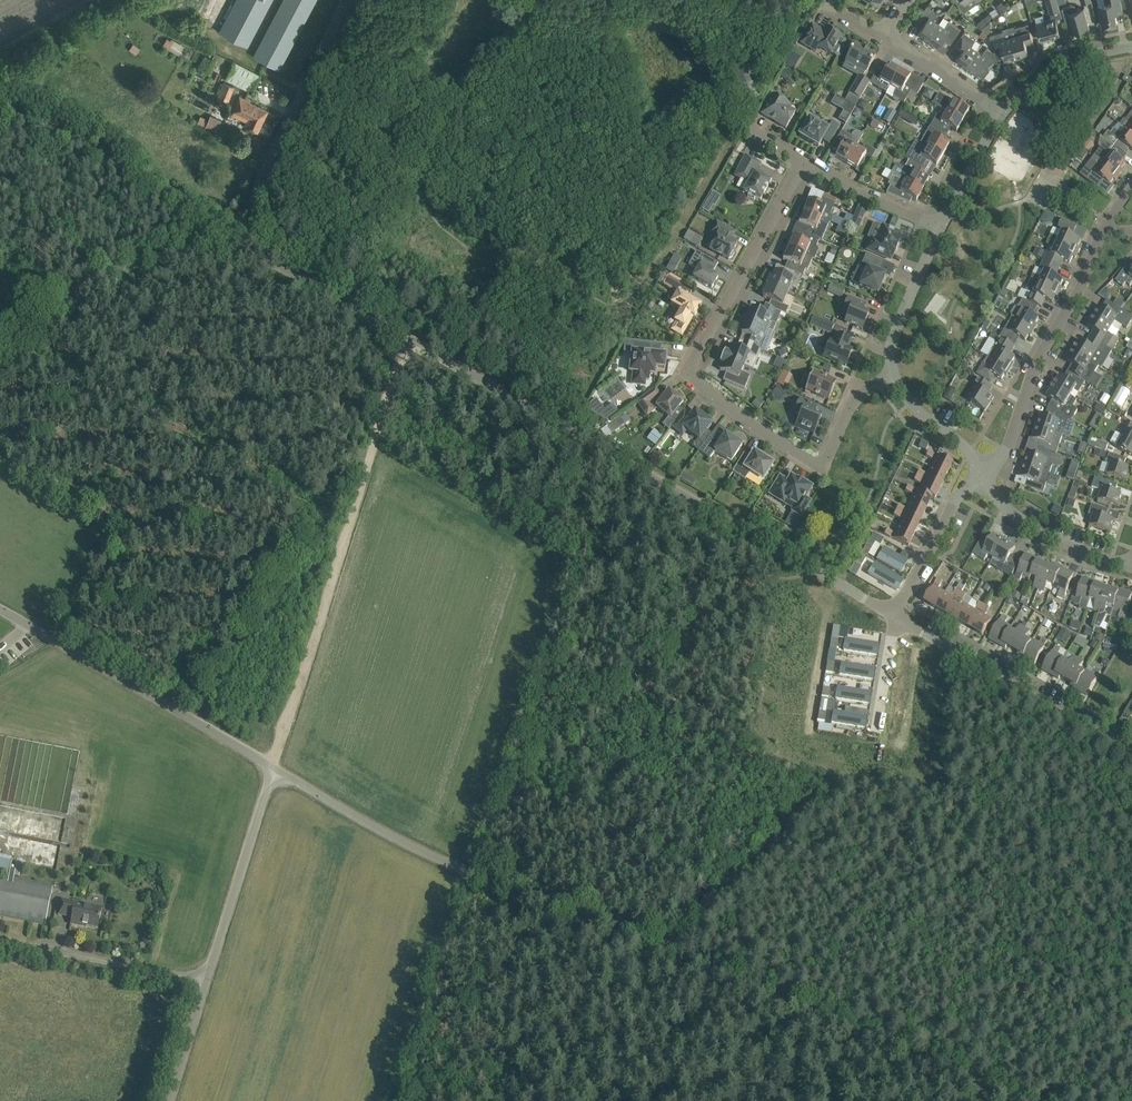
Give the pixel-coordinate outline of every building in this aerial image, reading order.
[(219,31),(237,40),(247,45),(271,0),(236,0),(219,31)] [(279,68),(314,0),(283,0),(254,55),(279,68)] [(980,0),(963,0),(958,4),(964,12),(980,0)] [(1058,0),(1047,0),(1050,12),(1060,9),(1058,0)] [(1121,0),(1104,0),(1105,3),(1098,4),(1102,25),(1117,22),(1115,13),(1123,11),(1121,0)] [(1076,3),(1062,7),(1067,24),(1071,23),(1073,32),(1090,27),(1084,8),(1077,9),(1076,3)] [(920,36),(927,41),(939,23),(934,19),(939,13),(927,5),(918,19),(924,23),(918,32),(921,34),(920,36)] [(983,27),(994,18),(990,13),(979,21),(983,27)] [(1060,36),(1055,16),(1045,19),(1045,21),(1037,23),(1038,28),(1041,40),(1052,37),(1052,38),(1060,36)] [(939,23),(927,41),(934,46),(935,44),(938,46),(944,38),(951,43),(961,29),(949,21),(945,27),(939,23)] [(1017,34),(1011,36),(1017,57),(1026,55),(1025,52),(1029,51),(1026,43),(1033,40),(1028,23),(1015,27),(1017,34)] [(841,39),(842,37),(826,28),(824,32),(812,24),(801,43),(816,51),(819,46),(838,57),(846,43),(846,42),(841,39)] [(958,62),(965,67),(977,49),(981,43),(964,31),(955,45),(962,50),(956,58),(959,61),(958,62)] [(1009,60),(1017,57),(1011,36),(1005,38),(1003,31),(990,35),(995,51),(1002,48),(1005,58),(1008,57),(1009,60)] [(855,44),(850,54),(846,60),(866,72),(876,56),(855,44)] [(977,49),(965,67),(972,72),(973,71),(976,73),(982,64),(990,69),(997,59),(995,53),(986,47),(982,53),(977,49)] [(797,66),(802,55),(794,52),(790,63),(797,66)] [(205,57),(200,67),(210,72),(215,62),(205,57)] [(760,96),(748,61),(731,67),(742,102),(760,96)] [(259,75),(249,69),(235,62),(226,79),(250,91),(259,75)] [(883,74),(876,70),(869,82),(881,89),(886,84),(890,87),(900,70),(889,64),(883,74)] [(910,76),(900,70),(890,87),(896,90),(893,96),(904,103),(911,91),(913,87),(907,83),(910,76)] [(1131,79),(1127,75),(1123,80),(1128,84),(1131,79)] [(848,94),(859,101),(869,82),(870,82),(859,76),(848,94)] [(913,87),(911,91),(917,94),(923,84),(917,80),(913,87)] [(218,98),(228,102),(235,86),(224,82),(218,98)] [(923,95),(932,100),(937,91),(928,86),(923,95)] [(932,103),(946,111),(963,121),(969,110),(953,101),(938,93),(932,103)] [(773,94),(767,104),(761,114),(770,119),(771,117),(776,120),(775,122),(786,128),(796,112),(788,107),(789,104),(773,94)] [(232,113),(231,114),(238,117),(247,121),(246,125),(257,131),(267,110),(249,102),(250,101),(240,96),(234,109),(232,113)] [(836,96),(832,104),(844,111),(851,115),(855,107),(836,96)] [(897,113),(890,108),(883,120),(890,124),(897,113)] [(916,124),(919,118),(903,110),(900,116),(916,124)] [(931,125),(946,135),(950,128),(956,132),(963,121),(946,111),(944,116),(937,114),(931,125)] [(198,122),(215,130),(221,118),(211,114),(209,118),(201,115),(198,122)] [(819,124),(809,118),(809,119),(804,116),(800,123),(805,126),(799,136),(818,147),(822,141),(829,144),(839,126),(832,122),(831,123),(828,121),(825,121),(822,122),(819,124)] [(926,146),(943,156),(949,145),(943,141),(946,135),(931,125),(924,136),(929,141),(926,146)] [(1125,154),(1129,148),(1131,150),(1131,134),(1126,129),(1122,135),(1117,131),(1115,129),(1111,133),(1109,131),(1104,137),(1107,140),(1125,154)] [(835,157),(846,163),(855,147),(862,134),(860,133),(857,132),(854,133),(853,134),(851,136),(842,131),(832,147),(839,151),(835,157)] [(1107,140),(1095,156),(1118,174),(1126,163),(1120,159),(1125,154),(1107,140)] [(910,160),(926,169),(930,163),(936,166),(943,156),(926,146),(921,143),(914,153),(909,150),(905,157),(910,160)] [(855,147),(846,163),(857,169),(863,159),(869,163),(876,151),(865,144),(861,150),(855,147)] [(745,155),(737,171),(750,179),(744,191),(749,194),(747,196),(754,200),(756,197),(761,200),(772,179),(764,174),(764,173),(750,166),(753,159),(745,155)] [(1118,174),(1095,156),(1080,174),(1081,175),(1098,188),(1104,180),(1110,184),(1118,174)] [(896,164),(892,172),(923,190),(929,179),(923,176),(926,169),(910,160),(905,169),(896,164)] [(916,201),(923,190),(892,172),(887,180),(890,181),(888,185),(890,186),(886,193),(910,203),(907,202),(910,197),(916,201)] [(809,200),(804,211),(821,219),(830,223),(832,219),(830,215),(837,199),(824,193),(822,198),(818,196),(815,203),(809,200)] [(707,202),(704,207),(710,210),(713,205),(707,202)] [(819,224),(821,219),(804,211),(799,223),(823,233),(824,228),(819,224)] [(1054,228),(1049,239),(1078,253),(1080,248),(1078,247),(1081,240),(1073,236),(1078,226),(1062,219),(1057,230),(1054,228)] [(735,232),(726,227),(717,222),(711,233),(717,236),(710,249),(728,260),(738,242),(732,239),(735,232)] [(867,249),(890,259),(894,250),(896,250),(899,245),(897,244),(901,234),(892,230),(888,228),(883,226),(877,241),(872,238),(867,249)] [(692,243),(696,235),(688,230),(684,239),(692,243)] [(788,248),(805,256),(815,259),(818,250),(816,247),(819,240),(807,234),(804,241),(793,237),(788,248)] [(1047,252),(1043,260),(1060,268),(1063,260),(1070,263),(1073,257),(1076,258),(1078,253),(1049,239),(1046,244),(1055,248),(1052,255),(1047,252)] [(835,257),(838,249),(832,247),(829,254),(835,257)] [(1034,254),(1043,259),(1047,251),(1037,247),(1034,254)] [(787,269),(798,274),(801,267),(803,261),(805,256),(788,248),(783,260),(790,262),(787,269)] [(718,263),(708,258),(696,251),(689,264),(698,269),(693,277),(712,288),(718,277),(712,274),(718,263)] [(884,261),(874,257),(866,254),(860,268),(866,270),(860,286),(878,293),(885,275),(874,270),(875,267),(881,270),(884,261)] [(1031,279),(1060,293),(1063,288),(1060,287),(1063,280),(1056,276),(1060,268),(1043,260),(1039,268),(1045,271),(1042,278),(1034,274),(1031,279)] [(671,262),(666,270),(673,274),(677,266),(671,262)] [(798,274),(787,269),(785,268),(782,275),(774,272),(772,275),(770,274),(766,283),(788,293),(790,287),(797,290),(801,279),(807,282),(808,278),(798,274)] [(1125,268),(1116,281),(1123,287),(1126,283),(1130,286),(1131,283),(1131,274),(1125,268)] [(693,290),(670,276),(668,275),(663,284),(678,293),(671,304),(682,310),(675,321),(676,322),(672,330),(682,336),(693,316),(694,317),(701,306),(689,298),(693,290)] [(1027,301),(1038,306),(1042,308),(1045,300),(1052,303),(1056,296),(1058,297),(1060,293),(1031,279),(1026,289),(1031,292),(1027,301)] [(768,307),(781,312),(786,314),(789,307),(783,304),(788,293),(766,283),(762,292),(764,293),(763,297),(771,300),(768,307)] [(845,290),(831,284),(827,292),(842,298),(845,290)] [(1003,290),(1000,295),(1005,298),(1008,293),(1003,290)] [(869,314),(866,313),(863,312),(866,304),(849,297),(842,311),(849,314),(845,322),(862,330),(869,314)] [(1017,320),(1034,331),(1038,325),(1036,324),(1039,319),(1033,315),(1038,306),(1023,299),(1017,308),(1015,308),(1011,313),(1012,316),(1011,317),(1017,321),(1017,320)] [(744,320),(766,329),(769,321),(776,324),(781,312),(768,307),(761,304),(758,311),(752,308),(749,316),(746,315),(744,320)] [(1093,316),(1113,328),(1117,322),(1127,329),(1131,321),(1131,315),(1116,306),(1112,313),(1101,306),(1098,311),(1096,310),(1093,316)] [(834,325),(813,316),(810,325),(830,334),(834,325)] [(1109,334),(1113,328),(1093,316),(1089,321),(1091,323),(1088,327),(1096,332),(1092,339),(1107,348),(1114,336),(1109,334)] [(744,343),(761,350),(765,351),(770,339),(763,336),(766,329),(744,320),(742,324),(745,326),(741,334),(747,336),(744,343)] [(1031,337),(1034,331),(1017,320),(1017,321),(1013,326),(1008,323),(1000,336),(1015,346),(1020,337),(1025,341),(1029,335),(1031,337)] [(988,356),(993,360),(1010,370),(1014,364),(1012,363),(1015,358),(1009,354),(1015,346),(1000,336),(1000,337),(994,334),(992,337),(994,341),(996,342),(988,356)] [(852,350),(848,348),(851,341),(836,335),(833,341),(831,340),(828,347),(827,347),(823,357),(830,360),(831,359),(846,365),(852,350)] [(1076,344),(1072,350),(1099,367),(1102,368),(1112,351),(1092,339),(1088,345),(1080,340),(1077,345),(1076,344)] [(666,355),(662,355),(651,353),(652,344),(625,341),(624,350),(632,350),(631,364),(635,364),(633,384),(645,385),(645,379),(649,379),(650,374),(655,374),(655,367),(664,368),(666,355)] [(723,357),(744,365),(746,359),(756,363),(761,350),(744,343),(740,341),(737,348),(731,345),(728,352),(725,351),(723,357)] [(1099,367),(1072,350),(1069,356),(1070,357),(1067,362),(1075,366),(1072,373),(1089,384),(1099,367)] [(741,372),(744,365),(723,357),(720,362),(723,363),(720,370),(726,373),(723,380),(745,389),(750,375),(741,372)] [(778,357),(775,366),(783,369),(786,359),(778,357)] [(1007,376),(1010,370),(993,360),(990,366),(984,362),(977,374),(990,382),(994,375),(1002,380),(1005,375),(1007,376)] [(777,383),(787,388),(793,375),(784,370),(777,383)] [(1051,384),(1071,396),(1075,390),(1079,393),(1085,382),(1068,371),(1064,378),(1060,375),(1057,381),(1054,379),(1051,384)] [(836,382),(832,381),(813,372),(805,390),(829,400),(836,382)] [(986,411),(994,397),(989,393),(992,387),(979,379),(972,391),(976,393),(971,402),(986,411)] [(1067,403),(1071,396),(1051,384),(1048,389),(1051,391),(1047,396),(1053,400),(1049,407),(1065,416),(1071,406),(1067,403)] [(783,400),(787,390),(777,386),(773,396),(783,400)] [(669,391),(668,392),(662,399),(659,396),(654,389),(637,401),(647,415),(655,410),(657,407),(671,418),(683,402),(681,400),(682,398),(675,392),(674,394),(669,391)] [(815,433),(821,417),(814,414),(818,406),(800,398),(794,412),(801,415),(796,426),(815,433)] [(591,402),(587,410),(596,415),(608,422),(619,413),(612,404),(605,409),(596,399),(591,402)] [(1068,418),(1065,416),(1049,407),(1045,416),(1041,415),(1038,424),(1036,424),(1035,426),(1063,436),(1068,418)] [(700,440),(712,424),(709,422),(709,420),(704,416),(703,417),(695,411),(691,416),(684,410),(671,426),(683,435),(687,430),(700,440)] [(627,414),(622,417),(627,423),(631,420),(627,414)] [(621,416),(607,426),(612,433),(627,423),(622,417),(621,416)] [(1127,421),(1120,435),(1116,432),(1110,443),(1117,446),(1117,448),(1131,456),(1131,424),(1127,421)] [(1063,436),(1035,426),(1034,429),(1036,430),(1032,439),(1040,442),(1038,449),(1045,451),(1056,455),(1059,447),(1063,436)] [(655,431),(649,438),(657,444),(662,436),(655,431)] [(733,439),(725,434),(721,441),(718,439),(712,434),(699,450),(710,458),(715,451),(731,462),(742,445),(739,443),(739,441),(734,438),(733,439)] [(1107,451),(1109,444),(1092,439),(1090,445),(1107,451)] [(1063,457),(1056,455),(1038,449),(1036,455),(1028,453),(1025,462),(1023,461),(1022,464),(1050,473),(1053,465),(1059,468),(1062,467),(1065,460),(1063,457)] [(930,467),(946,475),(950,468),(948,467),(950,462),(928,451),(926,456),(934,460),(930,467)] [(744,453),(738,463),(732,472),(745,480),(750,472),(763,480),(773,464),(765,459),(765,455),(760,452),(757,454),(754,452),(751,458),(744,453)] [(1126,459),(1116,455),(1109,453),(1106,463),(1110,465),(1107,474),(1128,481),(1130,476),(1128,475),(1130,468),(1124,466),(1126,459)] [(1072,461),(1070,468),(1078,470),(1080,464),(1072,461)] [(1043,492),(1050,473),(1022,464),(1021,467),(1023,468),(1020,477),(1027,480),(1025,486),(1043,492)] [(943,482),(946,475),(930,467),(927,474),(919,470),(916,475),(939,486),(941,481),(943,482)] [(695,485),(698,479),(683,472),(680,479),(695,485)] [(787,481),(780,476),(769,494),(777,499),(784,503),(793,509),(792,511),(801,517),(802,515),(811,501),(805,498),(813,486),(799,478),(798,479),(791,475),(787,481)] [(939,486),(916,475),(914,480),(922,484),(918,491),(930,497),(935,499),(938,492),(936,491),(939,486)] [(1118,484),(1107,481),(1095,477),(1092,487),(1101,490),(1098,500),(1119,507),(1121,501),(1119,501),(1122,494),(1115,491),(1118,484)] [(910,502),(926,510),(929,502),(927,501),(930,497),(918,491),(907,486),(905,490),(913,494),(910,502)] [(1072,489),(1070,496),(1075,498),(1078,491),(1073,489),(1072,489)] [(1070,499),(1067,506),(1074,508),(1076,501),(1070,499)] [(896,510),(918,521),(920,516),(922,517),(926,510),(910,502),(906,509),(898,505),(896,510)] [(1090,525),(1111,533),(1113,527),(1111,526),(1113,519),(1107,517),(1109,510),(1092,504),(1089,515),(1093,516),(1090,525)] [(918,521),(896,510),(893,515),(902,519),(898,526),(914,534),(918,526),(916,525),(918,521)] [(914,534),(898,526),(895,533),(887,529),(884,534),(906,545),(909,540),(911,541),(914,534)] [(873,533),(861,553),(867,556),(873,546),(878,549),(884,539),(873,533)] [(994,558),(1005,539),(1003,537),(1002,539),(993,534),(989,541),(982,537),(972,553),(973,554),(970,558),(974,561),(977,556),(984,560),(988,554),(994,558)] [(1005,539),(994,558),(1000,561),(996,568),(1011,577),(1019,560),(1011,555),(1015,548),(1007,542),(1008,541),(1005,539)] [(874,549),(870,555),(899,572),(903,565),(891,558),(894,552),(887,547),(883,554),(874,549)] [(1015,579),(1026,584),(1037,559),(1025,554),(1015,579)] [(860,555),(855,563),(861,566),(866,559),(860,555)] [(1033,587),(1039,589),(1048,566),(1042,564),(1043,561),(1037,559),(1026,584),(1028,585),(1029,582),(1034,585),(1033,587)] [(872,563),(865,574),(896,592),(902,581),(872,563)] [(1048,566),(1039,589),(1044,592),(1048,583),(1054,586),(1062,569),(1056,566),(1055,569),(1048,566)] [(1062,569),(1054,586),(1053,589),(1060,591),(1058,597),(1063,599),(1074,574),(1062,569)] [(943,581),(938,578),(926,600),(931,603),(930,604),(936,608),(944,592),(938,589),(943,581)] [(1087,611),(1090,600),(1095,582),(1082,578),(1076,597),(1075,603),(1074,604),(1080,606),(1079,609),(1087,611)] [(1095,582),(1090,600),(1096,602),(1094,610),(1099,612),(1107,589),(1100,587),(1101,584),(1095,582)] [(1107,589),(1099,612),(1095,627),(1100,628),(1108,614),(1111,615),(1113,610),(1114,610),(1120,590),(1114,588),(1113,591),(1107,589)] [(948,595),(944,592),(936,608),(939,610),(943,612),(944,610),(949,613),(961,592),(956,589),(952,597),(948,595)] [(1114,610),(1120,612),(1119,618),(1124,620),(1131,595),(1131,593),(1120,590),(1114,610)] [(966,595),(961,592),(949,613),(954,616),(953,618),(959,622),(968,606),(962,603),(966,595)] [(975,610),(968,606),(959,622),(966,626),(968,624),(970,625),(972,626),(985,605),(982,604),(980,602),(975,610)] [(990,608),(985,605),(972,626),(977,629),(976,631),(983,635),(992,620),(985,616),(990,608)] [(1009,629),(1010,627),(1005,624),(1008,618),(1003,615),(1000,621),(999,620),(989,639),(1000,645),(1009,629)] [(1079,630),(1081,623),(1073,621),(1071,627),(1079,630)] [(831,639),(838,640),(840,627),(835,626),(833,625),(831,639)] [(1020,625),(1016,633),(1009,629),(1000,645),(1006,649),(1007,646),(1013,649),(1025,628),(1022,626),(1020,625)] [(1025,628),(1013,649),(1019,653),(1017,655),(1023,658),(1032,642),(1026,639),(1031,631),(1025,628)] [(1063,629),(1057,639),(1060,641),(1063,636),(1069,640),(1072,634),(1063,629)] [(845,637),(842,650),(877,656),(880,643),(845,637)] [(1033,640),(1032,642),(1023,658),(1034,665),(1045,647),(1044,646),(1048,641),(1042,638),(1039,643),(1033,640)] [(1080,638),(1077,645),(1084,649),(1087,642),(1080,638)] [(831,639),(830,648),(837,649),(838,640),(831,639)] [(1053,676),(1063,660),(1067,652),(1056,646),(1053,651),(1042,669),(1053,676)] [(1063,660),(1053,676),(1059,679),(1060,677),(1066,680),(1079,659),(1073,656),(1069,664),(1063,660)] [(1079,659),(1066,680),(1072,683),(1071,686),(1076,689),(1087,671),(1086,670),(1085,673),(1079,670),(1084,662),(1079,659)] [(840,661),(838,675),(873,681),(875,667),(840,661)] [(827,663),(826,672),(833,673),(834,664),(827,663)] [(1087,671),(1076,689),(1088,696),(1098,677),(1101,672),(1096,669),(1092,674),(1087,671)] [(837,685),(834,698),(869,704),(872,691),(837,685)] [(823,687),(822,696),(829,697),(830,688),(823,687)] [(819,711),(826,713),(826,710),(828,700),(821,699),(819,711)] [(835,706),(833,719),(865,725),(867,712),(835,706)] [(825,722),(824,724),(825,724),(831,725),(833,712),(826,710),(826,713),(825,722)] [(819,711),(818,720),(825,722),(826,713),(819,711)] [(0,877),(0,915),(45,924),(53,888),(0,877)] [(61,900),(61,904),(58,915),(72,917),(71,924),(82,926),(82,925),(98,928),(101,910),(84,907),(84,904),(61,900)]
